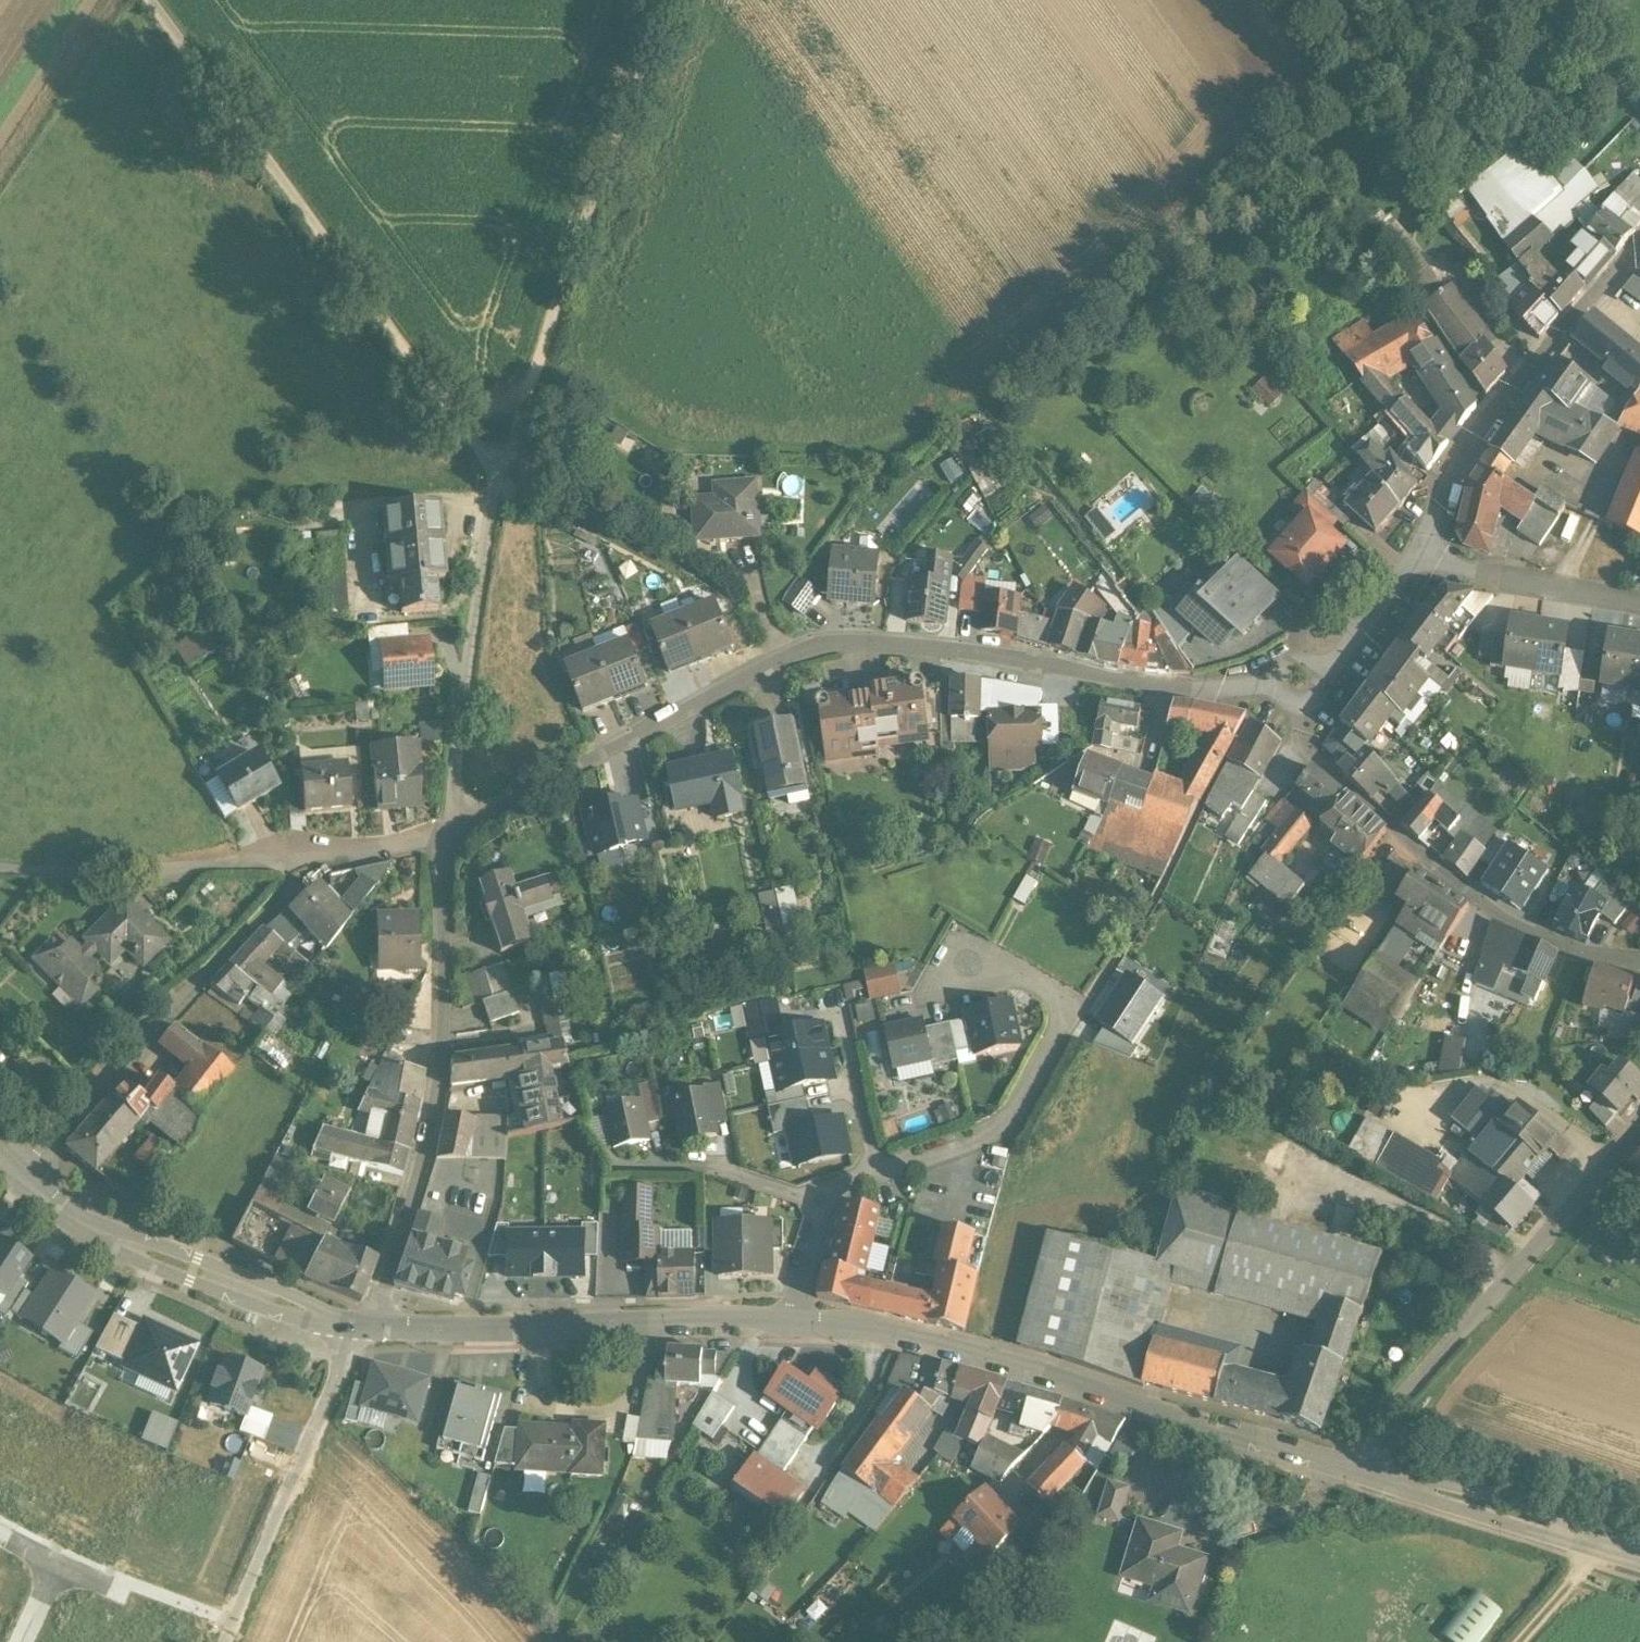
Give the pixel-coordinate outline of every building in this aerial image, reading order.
[(1543,170),(1486,220),(1504,246),(1531,222),(1561,196),(1562,194),(1543,170)] [(1562,194),(1561,196),(1574,214),(1600,195),(1584,172),(1562,194)] [(1631,176),(1612,197),(1626,207),(1623,211),(1631,216),(1633,213),(1639,218),(1639,198),(1639,196),(1639,183),(1631,176)] [(1574,214),(1561,196),(1531,222),(1546,236),(1551,240),(1578,220),(1574,214)] [(1612,197),(1599,212),(1601,213),(1599,215),(1601,217),(1587,234),(1592,238),(1613,254),(1631,233),(1614,222),(1623,211),(1626,207),(1612,197)] [(1531,222),(1504,246),(1512,256),(1518,266),(1524,274),(1531,284),(1545,296),(1541,299),(1560,315),(1592,279),(1572,260),(1556,278),(1549,273),(1545,277),(1529,259),(1533,254),(1547,244),(1543,240),(1546,236),(1531,222)] [(1404,234),(1385,247),(1398,267),(1418,253),(1404,234)] [(1551,240),(1546,236),(1543,240),(1547,244),(1551,240)] [(1592,238),(1575,259),(1595,276),(1613,254),(1592,238)] [(1512,256),(1502,263),(1509,273),(1518,266),(1512,256)] [(1635,273),(1621,290),(1639,304),(1639,276),(1635,273)] [(1524,274),(1518,280),(1525,289),(1531,284),(1524,274)] [(1437,283),(1417,296),(1425,309),(1446,295),(1437,283)] [(1525,289),(1511,304),(1519,312),(1515,317),(1539,339),(1560,315),(1541,299),(1545,296),(1531,284),(1525,289)] [(1451,301),(1431,318),(1441,333),(1461,316),(1451,301)] [(1444,361),(1415,314),(1345,357),(1393,416),(1406,406),(1384,376),(1412,360),(1422,375),(1444,361)] [(1461,316),(1441,333),(1453,351),(1486,395),(1505,375),(1484,347),(1491,342),(1477,324),(1469,330),(1461,316)] [(1593,316),(1574,339),(1639,392),(1639,355),(1593,316)] [(1456,380),(1444,361),(1422,375),(1449,415),(1433,433),(1446,444),(1475,408),(1456,380)] [(1590,386),(1556,361),(1535,390),(1560,407),(1570,413),(1575,408),(1590,386)] [(1252,392),(1268,410),(1283,396),(1267,378),(1252,392)] [(1560,407),(1535,390),(1513,420),(1482,466),(1501,478),(1542,429),(1560,407)] [(1639,392),(1626,415),(1617,430),(1637,427),(1639,432),(1639,392)] [(1416,416),(1406,406),(1393,416),(1402,427),(1416,416)] [(1605,424),(1575,408),(1570,413),(1560,407),(1542,429),(1572,446),(1570,450),(1597,464),(1617,430),(1605,424)] [(1626,415),(1614,408),(1605,424),(1617,430),(1626,415)] [(1428,429),(1416,416),(1402,427),(1417,446),(1410,452),(1427,471),(1446,444),(1433,433),(1428,429)] [(1388,420),(1380,427),(1388,436),(1396,429),(1388,420)] [(1390,457),(1386,461),(1371,448),(1359,458),(1375,476),(1400,505),(1416,487),(1390,457)] [(1609,525),(1639,539),(1639,453),(1609,525)] [(1501,478),(1482,466),(1468,486),(1457,534),(1463,545),(1488,554),(1500,507),(1522,522),(1536,501),(1534,500),(1501,478)] [(1400,505),(1375,476),(1348,506),(1376,532),(1400,505)] [(1337,501),(1315,481),(1306,491),(1308,493),(1331,514),(1342,501),(1339,498),(1337,501)] [(756,485),(716,488),(717,509),(694,510),(696,543),(722,542),(760,539),(756,485)] [(1566,506),(1541,489),(1534,500),(1536,501),(1559,516),(1566,506)] [(1331,514),(1308,493),(1293,509),(1306,520),(1309,516),(1310,516),(1326,531),(1337,519),(1331,514)] [(1559,516),(1536,501),(1522,522),(1517,531),(1539,546),(1559,516)] [(435,506),(382,512),(382,513),(388,513),(392,546),(386,547),(386,549),(392,548),(396,582),(389,582),(389,584),(398,584),(433,580),(443,579),(435,506)] [(1099,511),(1088,517),(1102,543),(1113,537),(1099,511)] [(1310,516),(1309,516),(1306,520),(1274,556),(1307,585),(1319,572),(1321,573),(1333,560),(1331,558),(1342,545),(1326,531),(1310,516)] [(696,543),(694,543),(695,559),(722,557),(722,542),(696,543)] [(342,547),(318,550),(321,584),(326,635),(349,633),(342,547)] [(972,550),(953,575),(963,583),(967,578),(982,558),(972,550)] [(877,557),(834,553),(829,601),(872,605),(877,557)] [(950,561),(929,558),(926,582),(911,581),(907,618),(944,622),(950,561)] [(1236,568),(1227,578),(1226,578),(1216,588),(1217,589),(1207,601),(1206,602),(1235,628),(1233,630),(1241,637),(1253,623),(1254,624),(1262,614),(1261,613),(1272,600),(1236,568)] [(1133,612),(1104,574),(1095,586),(1119,617),(1131,623),(1133,612)] [(818,592),(799,578),(783,599),(802,614),(818,592)] [(986,580),(967,578),(963,583),(961,585),(958,610),(982,613),(984,595),(986,580)] [(433,580),(398,584),(401,616),(436,612),(433,580)] [(1235,628),(1206,602),(1207,601),(1191,586),(1175,604),(1174,605),(1198,626),(1220,645),(1233,630),(1235,628)] [(1474,592),(1449,589),(1442,592),(1424,611),(1447,630),(1458,639),(1475,619),(1461,607),(1474,592)] [(1087,598),(1077,590),(1070,598),(1081,606),(1087,598)] [(1018,599),(984,595),(982,613),(980,631),(1017,635),(1023,616),(1016,615),(1018,599)] [(1198,626),(1174,605),(1175,604),(1165,596),(1151,612),(1160,624),(1178,649),(1198,626)] [(1081,606),(1073,617),(1083,619),(1094,603),(1087,598),(1081,606)] [(1112,628),(1099,623),(1107,612),(1094,603),(1083,619),(1088,620),(1087,620),(1076,655),(1076,656),(1117,668),(1130,626),(1131,623),(1119,617),(1117,616),(1112,628)] [(717,605),(684,618),(700,661),(714,655),(714,654),(732,647),(717,605)] [(1424,611),(1400,640),(1420,656),(1424,660),(1430,651),(1435,645),(1447,654),(1458,639),(1447,630),(1424,611)] [(1073,617),(1060,614),(1057,625),(1023,616),(1017,635),(1017,637),(1076,655),(1087,620),(1083,619),(1073,617)] [(684,618),(653,629),(669,671),(687,664),(689,665),(700,661),(684,618)] [(1539,623),(1512,619),(1509,639),(1504,668),(1532,672),(1539,623)] [(1566,627),(1539,623),(1532,672),(1559,676),(1563,650),(1566,627)] [(1150,628),(1130,626),(1117,668),(1145,672),(1150,628)] [(405,628),(367,631),(369,649),(381,648),(381,647),(407,645),(405,628)] [(1189,670),(1165,634),(1156,638),(1170,670),(1189,670)] [(1637,639),(1609,634),(1602,683),(1630,687),(1637,639)] [(1509,639),(1494,637),(1490,666),(1504,668),(1509,639)] [(1637,639),(1630,687),(1639,688),(1639,639),(1637,639)] [(1420,656),(1400,640),(1367,688),(1393,712),(1399,717),(1429,680),(1424,676),(1411,666),(1420,656)] [(629,643),(597,655),(615,700),(628,695),(627,693),(646,685),(629,643)] [(407,645),(381,647),(381,648),(384,690),(428,687),(425,644),(407,645)] [(1585,653),(1563,650),(1559,676),(1557,688),(1579,691),(1581,680),(1585,653)] [(1598,653),(1585,651),(1585,653),(1581,680),(1594,682),(1598,653)] [(597,655),(566,667),(582,710),(601,703),(601,705),(615,700),(597,655)] [(1424,660),(1420,656),(1411,666),(1424,676),(1432,665),(1424,660)] [(904,681),(868,687),(869,693),(875,734),(894,732),(895,739),(926,735),(921,691),(921,684),(920,682),(918,680),(915,679),(904,681)] [(978,680),(950,679),(950,681),(949,719),(973,720),(977,720),(978,680)] [(996,682),(978,680),(977,720),(973,720),(974,737),(990,736),(990,714),(996,682)] [(950,681),(937,682),(940,733),(940,749),(946,749),(951,749),(951,738),(974,737),(973,720),(949,719),(950,681)] [(1040,691),(996,682),(990,714),(1036,713),(1037,731),(1048,730),(1049,733),(1053,734),(1054,707),(1037,707),(1040,691)] [(1393,712),(1367,688),(1341,723),(1366,743),(1376,731),(1378,732),(1390,719),(1399,727),(1403,721),(1399,717),(1393,712)] [(938,690),(921,691),(926,735),(940,733),(938,690)] [(869,693),(835,698),(818,699),(815,700),(813,703),(813,706),(814,709),(817,711),(820,736),(823,736),(825,756),(861,752),(860,744),(876,742),(875,734),(869,693)] [(1140,709),(1100,702),(1092,748),(1106,750),(1109,735),(1112,724),(1135,728),(1140,709)] [(1245,716),(1193,705),(1172,704),(1167,724),(1210,733),(1200,751),(1219,761),(1245,716)] [(365,706),(355,707),(356,724),(367,723),(365,706)] [(1036,713),(990,714),(990,736),(990,750),(1010,750),(1037,749),(1037,748),(1037,747),(1037,731),(1036,713)] [(1280,743),(1251,721),(1228,763),(1259,779),(1280,743)] [(1366,743),(1341,723),(1323,746),(1343,764),(1347,760),(1352,763),(1364,750),(1362,748),(1366,743)] [(441,724),(419,725),(420,746),(442,745),(441,724)] [(792,724),(754,732),(767,791),(788,786),(790,792),(806,788),(792,724)] [(1048,730),(1037,731),(1037,747),(1049,746),(1049,733),(1048,730)] [(1116,737),(1109,735),(1106,750),(1113,751),(1116,737)] [(1137,740),(1116,737),(1113,751),(1135,754),(1137,740)] [(416,747),(372,751),(377,810),(421,806),(416,747)] [(990,750),(990,751),(991,757),(985,757),(986,764),(991,764),(991,766),(1010,766),(1010,750),(990,750)] [(1364,750),(1352,763),(1347,760),(1343,764),(1337,771),(1342,776),(1363,793),(1376,778),(1381,781),(1382,780),(1384,783),(1372,796),(1375,800),(1394,781),(1389,775),(1364,750)] [(1141,815),(1110,805),(1100,825),(1094,836),(1167,863),(1198,800),(1219,761),(1200,751),(1175,796),(1149,787),(1141,815)] [(277,789),(256,756),(218,779),(238,812),(277,789)] [(732,758),(667,772),(676,812),(713,804),(717,821),(741,816),(737,798),(741,798),(732,758)] [(1120,772),(1086,759),(1073,794),(1100,805),(1108,809),(1110,805),(1120,772)] [(1259,779),(1228,763),(1213,791),(1232,805),(1242,812),(1253,795),(1251,793),(1259,779)] [(346,767),(300,771),(301,779),(304,813),(306,813),(349,809),(346,767)] [(1297,788),(1308,775),(1301,769),(1290,782),(1297,788)] [(1344,797),(1313,769),(1308,775),(1297,788),(1329,815),(1344,797)] [(1150,782),(1120,772),(1110,805),(1141,815),(1149,787),(1150,782)] [(301,779),(287,781),(291,827),(307,826),(306,813),(304,813),(301,779)] [(1420,806),(1396,780),(1375,800),(1374,802),(1386,812),(1392,804),(1407,820),(1420,806)] [(1232,805),(1213,791),(1205,806),(1222,818),(1232,805)] [(1266,802),(1253,795),(1242,812),(1240,815),(1252,824),(1266,802)] [(1458,821),(1429,796),(1420,806),(1407,820),(1401,826),(1419,840),(1427,830),(1432,833),(1440,825),(1449,832),(1458,821)] [(1384,831),(1344,797),(1329,815),(1332,817),(1325,826),(1337,837),(1332,844),(1360,865),(1384,831)] [(637,803),(643,832),(656,829),(650,800),(637,803)] [(1283,801),(1267,822),(1279,831),(1296,811),(1283,801)] [(592,837),(597,857),(625,851),(624,847),(646,842),(643,832),(637,803),(620,806),(620,804),(583,812),(589,838),(592,837)] [(1100,805),(1092,822),(1100,825),(1108,809),(1100,805)] [(1279,831),(1262,852),(1265,856),(1280,865),(1313,825),(1296,811),(1279,831)] [(1252,824),(1240,815),(1225,835),(1239,844),(1252,824)] [(1458,821),(1449,832),(1457,839),(1444,860),(1466,878),(1480,861),(1496,837),(1488,833),(1478,846),(1464,835),(1474,825),(1463,816),(1458,821)] [(1167,863),(1094,836),(1088,849),(1160,878),(1167,863)] [(1480,861),(1493,869),(1507,845),(1496,837),(1480,861)] [(1548,871),(1507,845),(1493,869),(1483,885),(1523,910),(1548,871)] [(1591,864),(1577,855),(1565,875),(1580,883),(1591,864)] [(1280,865),(1265,856),(1250,874),(1288,907),(1303,887),(1280,865)] [(361,882),(339,905),(350,917),(380,882),(393,861),(359,868),(367,879),(370,877),(373,879),(367,888),(361,882)] [(1369,862),(1356,881),(1365,887),(1379,868),(1369,862)] [(1469,907),(1414,870),(1397,898),(1408,906),(1397,923),(1413,934),(1421,922),(1447,939),(1469,907)] [(512,872),(479,883),(502,952),(535,941),(526,914),(556,904),(548,879),(518,889),(512,872)] [(1351,896),(1322,873),(1308,891),(1303,887),(1288,907),(1285,911),(1302,923),(1306,920),(1308,919),(1317,910),(1325,916),(1333,907),(1341,911),(1351,896)] [(1026,879),(1014,902),(1025,908),(1037,886),(1026,879)] [(1618,891),(1606,881),(1593,897),(1576,887),(1569,900),(1566,899),(1553,927),(1586,943),(1600,913),(1604,905),(1618,891)] [(327,893),(319,882),(301,899),(337,934),(350,917),(339,905),(333,899),(338,895),(332,889),(327,893)] [(795,891),(777,895),(784,930),(784,931),(803,928),(795,891)] [(1604,905),(1600,913),(1613,924),(1632,902),(1618,891),(1604,905)] [(777,895),(758,898),(761,911),(765,933),(784,930),(777,895)] [(337,934),(301,899),(284,914),(301,931),(307,928),(326,949),(337,934)] [(124,901),(99,925),(100,927),(84,943),(88,946),(79,955),(86,962),(95,954),(104,963),(121,946),(143,968),(167,945),(150,928),(149,929),(124,904),(125,902),(124,901)] [(284,914),(265,931),(285,946),(301,931),(284,914)] [(418,915),(377,916),(378,970),(405,969),(405,959),(418,959),(418,915)] [(1527,939),(1495,920),(1484,958),(1513,970),(1527,939)] [(1413,934),(1397,923),(1377,953),(1399,968),(1419,938),(1413,934)] [(265,931),(263,930),(229,966),(283,1008),(313,967),(265,931)] [(1557,954),(1527,939),(1513,970),(1544,985),(1557,954)] [(79,955),(69,945),(60,954),(51,944),(36,959),(52,976),(53,983),(60,990),(63,986),(82,1005),(95,992),(87,984),(98,973),(79,955)] [(1544,985),(1513,970),(1484,958),(1477,983),(1529,1005),(1531,1000),(1537,1001),(1544,985)] [(1415,988),(1371,961),(1351,991),(1395,1018),(1415,988)] [(1424,986),(1442,995),(1455,971),(1437,962),(1424,986)] [(507,963),(484,971),(493,998),(511,992),(516,991),(507,963)] [(862,971),(870,1002),(903,993),(894,963),(862,971)] [(283,1008),(229,966),(210,986),(206,992),(272,1039),(290,1013),(283,1008)] [(1634,982),(1598,969),(1592,984),(1591,983),(1583,1005),(1604,1012),(1605,1007),(1619,1012),(1624,998),(1627,999),(1634,982)] [(472,973),(455,978),(461,1003),(479,999),(472,973)] [(1105,1027),(1132,1045),(1163,999),(1128,976),(1097,1022),(1105,1027)] [(552,979),(537,984),(542,1014),(559,1010),(552,979)] [(848,1001),(864,997),(861,982),(844,986),(848,1001)] [(493,998),(482,1002),(490,1025),(519,1015),(511,992),(493,998)] [(1011,1005),(966,1015),(968,1022),(974,1051),(975,1057),(1020,1047),(1011,1005)] [(549,1040),(518,1043),(519,1052),(520,1079),(529,1078),(528,1075),(567,1068),(563,1047),(562,1026),(559,1010),(542,1014),(544,1028),(546,1028),(549,1040)] [(1631,1014),(1625,1041),(1639,1039),(1639,1040),(1639,1015),(1631,1014)] [(781,1022),(747,1029),(750,1044),(767,1040),(767,1038),(784,1035),(781,1022)] [(968,1022),(950,1026),(957,1054),(974,1051),(968,1022)] [(923,1023),(885,1031),(893,1066),(908,1063),(908,1067),(932,1062),(925,1031),(923,1023)] [(204,1048),(175,1026),(159,1045),(188,1069),(204,1048)] [(925,1031),(932,1062),(933,1067),(958,1063),(957,1054),(950,1026),(925,1031)] [(784,1035),(767,1038),(767,1040),(772,1064),(827,1052),(822,1027),(784,1035)] [(1137,1049),(1132,1045),(1105,1027),(1093,1045),(1130,1059),(1137,1049)] [(1444,1034),(1438,1068),(1460,1072),(1466,1038),(1444,1034)] [(403,1051),(392,1046),(379,1072),(372,1085),(346,1138),(407,1153),(414,1123),(425,1070),(400,1065),(403,1051)] [(234,1070),(204,1048),(188,1069),(193,1072),(176,1090),(171,1086),(167,1092),(172,1095),(202,1112),(234,1070)] [(519,1052),(451,1062),(451,1085),(520,1079),(519,1052)] [(824,1079),(832,1077),(827,1052),(772,1064),(778,1092),(778,1093),(803,1087),(825,1083),(824,1079)] [(379,1072),(364,1064),(358,1077),(372,1085),(379,1072)] [(1610,1079),(1604,1073),(1592,1088),(1605,1099),(1601,1103),(1617,1116),(1631,1099),(1636,1103),(1639,1098),(1639,1080),(1622,1065),(1610,1079)] [(550,1087),(547,1075),(529,1078),(514,1081),(521,1117),(524,1135),(560,1128),(554,1104),(552,1095),(554,1093),(552,1087),(550,1087)] [(658,1122),(651,1085),(638,1087),(641,1103),(646,1125),(658,1122)] [(157,1086),(140,1103),(122,1088),(111,1102),(135,1123),(143,1114),(148,1108),(155,1113),(172,1095),(167,1092),(157,1086)] [(720,1086),(705,1089),(706,1094),(707,1094),(713,1120),(726,1117),(720,1086)] [(806,1101),(803,1087),(778,1093),(778,1092),(765,1094),(768,1109),(806,1101)] [(706,1094),(674,1101),(683,1143),(716,1136),(713,1120),(707,1094),(706,1094)] [(199,1120),(172,1095),(155,1113),(148,1108),(143,1114),(186,1148),(193,1141),(199,1120)] [(109,1100),(66,1151),(94,1174),(135,1123),(111,1102),(109,1100)] [(568,1101),(554,1104),(560,1128),(574,1125),(568,1101)] [(788,1131),(811,1126),(806,1101),(768,1109),(773,1135),(788,1132),(788,1131)] [(1617,1116),(1601,1103),(1598,1101),(1589,1112),(1606,1130),(1617,1116)] [(1484,1102),(1462,1130),(1480,1142),(1495,1124),(1502,1130),(1509,1121),(1484,1102)] [(641,1103),(605,1111),(613,1149),(649,1142),(646,1125),(641,1103)] [(1395,1145),(1391,1143),(1377,1168),(1437,1201),(1448,1188),(1453,1191),(1457,1186),(1469,1196),(1483,1181),(1496,1192),(1503,1183),(1526,1203),(1534,1193),(1521,1181),(1558,1139),(1520,1108),(1509,1121),(1502,1130),(1495,1124),(1480,1142),(1460,1166),(1460,1167),(1453,1177),(1441,1170),(1395,1145)] [(474,1120),(445,1114),(435,1158),(504,1161),(505,1139),(505,1136),(505,1120),(474,1120)] [(521,1117),(505,1120),(505,1136),(524,1135),(521,1117)] [(788,1132),(795,1167),(849,1155),(842,1119),(811,1126),(788,1131),(788,1132)] [(607,1124),(594,1126),(599,1147),(611,1145),(607,1124)] [(1378,1126),(1359,1158),(1377,1168),(1391,1143),(1395,1145),(1399,1137),(1378,1126)] [(407,1153),(346,1138),(321,1130),(313,1154),(350,1163),(402,1176),(407,1153)] [(130,1159),(150,1174),(169,1150),(149,1135),(130,1159)] [(1627,1165),(1639,1175),(1626,1190),(1639,1202),(1639,1151),(1627,1165)] [(350,1163),(313,1154),(309,1164),(347,1174),(350,1163)] [(1460,1166),(1450,1159),(1441,1170),(1453,1177),(1460,1167),(1460,1166)] [(295,1171),(274,1160),(261,1184),(282,1195),(295,1171)] [(324,1179),(322,1183),(320,1182),(306,1210),(334,1223),(349,1192),(324,1179)] [(1496,1192),(1483,1181),(1469,1196),(1483,1208),(1484,1207),(1496,1192)] [(1526,1203),(1503,1183),(1496,1192),(1484,1207),(1495,1217),(1513,1232),(1533,1208),(1526,1203)] [(650,1189),(626,1189),(625,1231),(624,1231),(623,1263),(644,1262),(644,1255),(657,1254),(657,1231),(648,1231),(650,1189)] [(1239,1215),(1176,1196),(1157,1263),(1175,1267),(1175,1269),(1219,1281),(1239,1215)] [(323,1241),(251,1204),(231,1243),(302,1280),(324,1288),(338,1248),(323,1241)] [(880,1213),(845,1204),(837,1236),(872,1245),(880,1213)] [(440,1222),(418,1215),(411,1238),(431,1247),(432,1247),(440,1222)] [(1381,1255),(1239,1215),(1219,1281),(1329,1311),(1332,1301),(1361,1311),(1381,1255)] [(1513,1232),(1495,1217),(1485,1230),(1506,1241),(1513,1232)] [(720,1225),(719,1223),(704,1224),(704,1252),(717,1252),(717,1225),(720,1225)] [(783,1223),(767,1223),(767,1225),(769,1225),(770,1251),(783,1251),(783,1223)] [(582,1225),(582,1233),(583,1233),(583,1257),(597,1257),(598,1224),(582,1225)] [(487,1257),(506,1257),(506,1233),(508,1233),(508,1225),(495,1225),(487,1257)] [(744,1277),(743,1225),(720,1225),(717,1225),(717,1252),(718,1277),(744,1277)] [(767,1225),(743,1225),(744,1277),(770,1277),(770,1251),(769,1225),(767,1225)] [(974,1236),(945,1229),(935,1267),(941,1268),(941,1267),(965,1273),(974,1236)] [(506,1277),(544,1277),(545,1233),(508,1233),(506,1233),(506,1257),(506,1277)] [(582,1233),(545,1233),(544,1277),(583,1277),(583,1257),(583,1233),(582,1233)] [(1157,1263),(1120,1252),(1124,1239),(1111,1235),(1107,1249),(1074,1239),(1073,1241),(1049,1235),(1021,1348),(1046,1354),(1143,1385),(1143,1383),(1156,1339),(1175,1269),(1175,1267),(1157,1263)] [(872,1245),(837,1236),(829,1268),(857,1275),(865,1277),(872,1245)] [(431,1247),(411,1238),(395,1286),(450,1303),(452,1298),(457,1299),(459,1290),(454,1288),(463,1257),(448,1252),(449,1247),(442,1245),(441,1250),(432,1247),(431,1247)] [(1,1240),(0,1242),(0,1296),(4,1299),(17,1279),(30,1258),(1,1240)] [(376,1261),(338,1246),(338,1248),(324,1288),(360,1301),(376,1261)] [(690,1298),(689,1254),(657,1254),(644,1255),(644,1262),(644,1299),(690,1298)] [(829,1268),(825,1267),(817,1299),(870,1312),(876,1288),(874,1288),(873,1294),(854,1290),(857,1275),(829,1268)] [(965,1273),(941,1267),(941,1268),(932,1303),(888,1293),(889,1291),(876,1288),(870,1312),(963,1334),(978,1276),(965,1273)] [(93,1298),(53,1272),(35,1299),(24,1316),(25,1316),(44,1329),(42,1332),(61,1345),(62,1345),(76,1323),(93,1298)] [(17,1279),(4,1299),(0,1305),(0,1320),(2,1316),(7,1319),(10,1313),(24,1291),(28,1285),(17,1279)] [(22,1321),(25,1316),(24,1316),(35,1299),(24,1291),(10,1313),(22,1321)] [(1361,1311),(1332,1301),(1329,1311),(1325,1321),(1355,1331),(1361,1311)] [(94,1351),(124,1365),(141,1329),(113,1316),(94,1351)] [(1325,1321),(1318,1341),(1309,1339),(1291,1391),(1281,1420),(1319,1434),(1355,1331),(1325,1321)] [(62,1345),(61,1345),(57,1350),(76,1361),(92,1334),(76,1323),(62,1345)] [(163,1332),(144,1323),(141,1329),(124,1365),(122,1369),(175,1393),(196,1347),(176,1338),(170,1340),(164,1337),(163,1332)] [(1215,1350),(1187,1341),(1185,1347),(1156,1339),(1143,1383),(1281,1420),(1291,1391),(1223,1373),(1227,1359),(1214,1355),(1215,1350)] [(667,1366),(657,1365),(656,1382),(647,1382),(636,1441),(670,1444),(674,1385),(700,1386),(701,1376),(715,1376),(716,1354),(702,1353),(702,1352),(668,1350),(667,1366)] [(735,1355),(716,1354),(715,1376),(721,1377),(735,1355)] [(916,1360),(903,1357),(894,1375),(911,1380),(916,1360)] [(261,1372),(225,1360),(220,1375),(216,1374),(211,1389),(214,1391),(209,1406),(244,1419),(248,1409),(261,1372)] [(961,1372),(925,1362),(917,1389),(927,1393),(938,1396),(950,1400),(953,1390),(955,1391),(961,1372)] [(372,1366),(366,1386),(361,1408),(417,1423),(429,1382),(372,1366)] [(808,1387),(785,1371),(768,1396),(788,1410),(779,1425),(804,1442),(814,1428),(818,1431),(835,1405),(831,1402),(834,1398),(833,1397),(838,1390),(816,1375),(808,1387)] [(1007,1385),(961,1372),(955,1391),(975,1396),(970,1413),(991,1422),(998,1404),(999,1405),(1007,1385)] [(361,1408),(366,1386),(354,1383),(344,1421),(356,1425),(361,1408)] [(501,1396),(456,1383),(437,1450),(483,1463),(501,1396)] [(1049,1396),(1007,1385),(999,1405),(1017,1410),(1010,1434),(1024,1438),(1026,1430),(1043,1435),(1053,1424),(1056,1421),(1063,1401),(1049,1396)] [(883,1423),(880,1420),(833,1483),(858,1500),(848,1512),(875,1531),(894,1508),(870,1490),(891,1461),(938,1396),(927,1393),(917,1389),(913,1388),(910,1396),(905,1393),(883,1423)] [(734,1408),(712,1393),(692,1427),(712,1440),(722,1426),(734,1408)] [(1066,1447),(1028,1487),(1046,1504),(1084,1463),(1097,1471),(1125,1422),(1063,1401),(1056,1421),(1053,1424),(1069,1431),(1079,1435),(1070,1450),(1066,1447)] [(248,1409),(244,1419),(239,1433),(263,1442),(272,1419),(248,1409)] [(991,1422),(970,1413),(958,1437),(961,1439),(966,1441),(980,1446),(991,1422)] [(640,1420),(627,1418),(622,1443),(635,1445),(640,1420)] [(804,1442),(779,1425),(772,1435),(797,1452),(804,1442)] [(574,1430),(520,1427),(519,1431),(518,1447),(524,1448),(523,1468),(555,1470),(555,1474),(571,1475),(571,1476),(601,1477),(604,1428),(574,1426),(574,1430)] [(722,1426),(712,1440),(719,1445),(729,1431),(722,1426)] [(519,1431),(505,1431),(495,1466),(523,1468),(524,1448),(518,1447),(519,1431)] [(772,1435),(750,1467),(745,1464),(729,1487),(760,1508),(763,1503),(786,1518),(803,1492),(780,1477),(797,1452),(772,1435)] [(1022,1458),(986,1438),(974,1463),(1001,1482),(1022,1458)] [(891,1461),(870,1490),(894,1508),(918,1481),(891,1461)] [(491,1479),(479,1475),(469,1513),(481,1517),(491,1479)] [(858,1500),(833,1483),(826,1494),(848,1512),(858,1500)] [(1128,1490),(1109,1484),(1099,1516),(1118,1522),(1128,1490)] [(1019,1530),(982,1492),(942,1531),(978,1568),(1019,1530)] [(1206,1559),(1157,1544),(1162,1529),(1139,1522),(1121,1578),(1193,1600),(1206,1559)] [(766,1591),(756,1585),(751,1593),(766,1603),(775,1592),(768,1588),(766,1591)] [(1441,1631),(1455,1641),(1480,1641),(1505,1612),(1475,1588),(1441,1631)]
